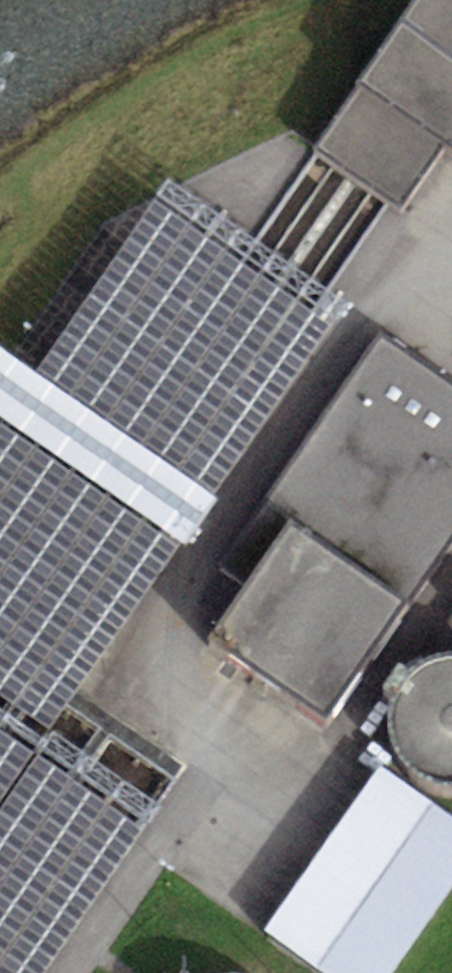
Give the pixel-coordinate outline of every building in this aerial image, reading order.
[(398,26),(451,63),(451,0),(416,0),(398,26)] [(398,26),(359,84),(441,139),(451,146),(451,63),(398,26)] [(441,139),(359,84),(316,148),(398,203),(441,139)] [(3,416),(0,420),(0,972),(45,972),(179,784),(69,707),(354,305),(172,177),(37,368),(0,343),(0,414),(3,416)] [(451,541),(451,386),(381,338),(226,566),(254,585),(218,636),(333,714),(451,541)] [(435,664),(420,678),(411,697),(408,718),(412,739),(423,757),(440,771),(451,776),(451,655),(435,664)] [(451,890),(451,815),(380,765),(264,930),(326,972),(394,972),(451,890)]
